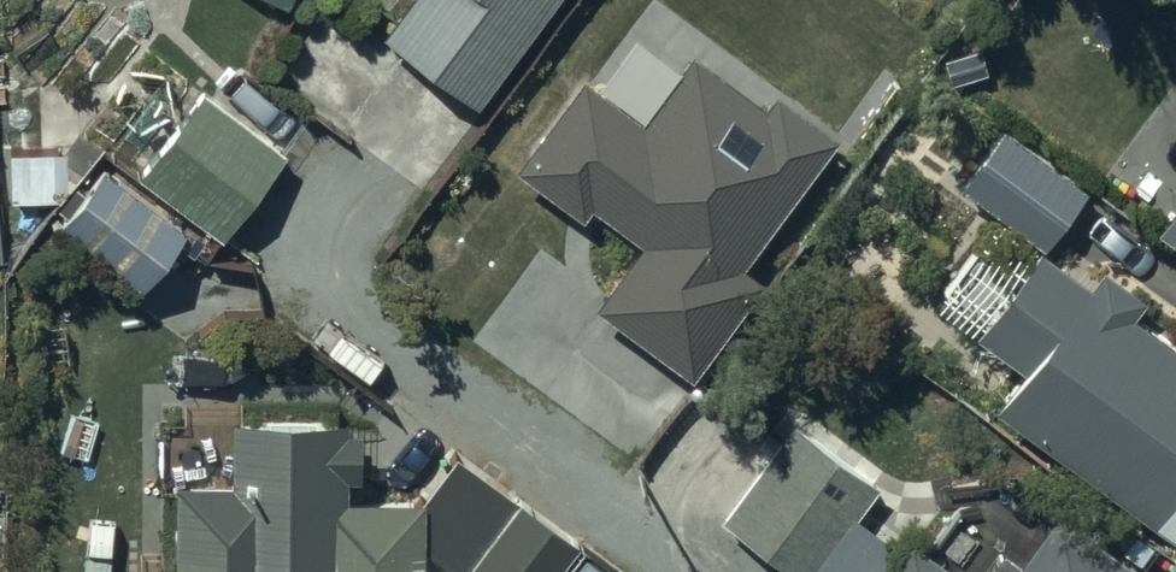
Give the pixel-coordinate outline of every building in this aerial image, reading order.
[(382,39),(477,107),(554,0),(409,0),(382,39)] [(738,258),(835,125),(774,80),(765,92),(691,39),(641,107),(578,61),(510,154),(578,203),(587,191),(642,231),(595,294),(690,363),(757,271),(738,258)] [(201,94),(137,176),(217,239),(281,157),(201,94)] [(1004,131),(961,188),(1043,249),(1086,192),(1004,131)] [(81,203),(140,249),(166,215),(106,169),(81,203)] [(1175,246),(1175,205),(1156,232),(1175,246)] [(1035,252),(973,340),(1021,373),(990,417),(1175,546),(1175,347),(1131,316),(1144,297),(1102,268),(1088,288),(1035,252)] [(229,422),(228,487),(174,486),(173,571),(420,571),(421,502),(343,501),(344,477),(356,477),(357,432),(342,432),(342,424),(229,422)] [(723,524),(790,571),(947,571),(903,541),(896,551),(856,522),(877,491),(791,430),(723,524)] [(520,506),(471,571),(555,571),(574,545),(520,506)] [(1055,518),(1023,563),(1003,549),(987,571),(1131,571),(1055,518)] [(584,560),(575,571),(602,571),(584,560)]
